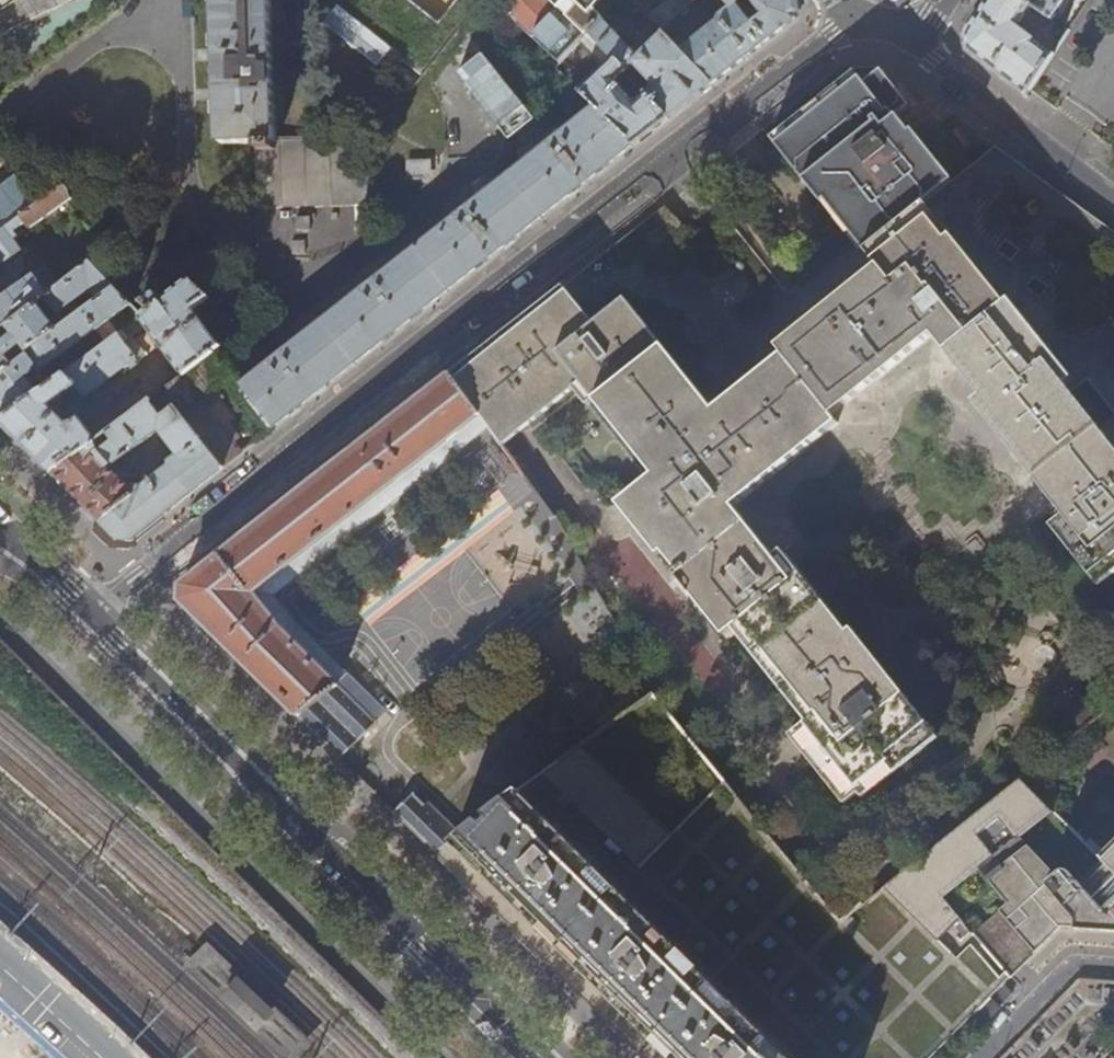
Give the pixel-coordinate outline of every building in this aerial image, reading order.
[(11,34),(84,0),(0,0),(0,18),(11,34)] [(275,140),(271,0),(216,0),(218,68),(220,144),(255,141),(275,140)] [(310,19),(334,8),(420,75),(486,0),(458,0),(439,24),(409,0),(309,0),(310,19)] [(587,34),(550,0),(519,0),(507,13),(561,63),(587,34)] [(600,0),(550,0),(587,34),(590,31),(603,16),(603,15),(596,4),(600,0)] [(651,18),(662,29),(696,0),(673,0),(651,18)] [(729,6),(731,9),(738,3),(753,22),(768,11),(784,30),(797,20),(796,0),(724,0),(729,6)] [(982,10),(965,36),(967,52),(996,74),(1026,97),(1031,90),(1054,55),(1019,28),(1032,6),(1024,1),(1025,0),(989,0),(982,10)] [(1035,8),(1053,20),(1066,0),(1041,0),(1035,8)] [(749,57),(784,30),(768,11),(753,22),(738,3),(731,9),(720,18),(722,19),(681,51),(713,85),(749,57)] [(590,31),(614,58),(627,72),(637,63),(656,85),(646,94),(669,119),(678,112),(713,85),(681,51),(665,33),(640,55),(603,16),(590,31)] [(618,80),(627,72),(614,58),(580,92),(596,107),(636,146),(652,133),(669,119),(646,94),(638,101),(618,80)] [(953,181),(912,130),(909,131),(905,127),(897,116),(910,106),(881,70),(864,83),(854,71),(768,139),(821,206),(824,203),(854,241),(846,248),(855,259),(866,251),(953,181)] [(496,117),(521,93),(500,71),(475,95),(496,117)] [(636,146),(596,107),(532,157),(566,200),(617,160),(636,146)] [(275,140),(255,141),(256,208),(371,204),(371,179),(353,179),(353,137),(275,140)] [(1032,175),(995,148),(953,181),(866,251),(855,259),(846,248),(800,286),(819,310),(774,347),(781,357),(830,416),(931,337),(944,354),(1017,296),(1087,382),(1094,390),(1113,374),(1113,232),(1032,175)] [(511,173),(489,191),(523,234),(543,218),(566,200),(532,157),(511,173)] [(428,166),(412,166),(411,178),(428,178),(428,166)] [(36,209),(20,187),(0,202),(0,235),(36,209)] [(66,187),(55,195),(65,205),(71,199),(70,192),(66,187)] [(489,191),(241,387),(274,428),(293,413),(352,367),(422,312),(480,267),(523,234),(489,191)] [(65,205),(55,195),(36,209),(0,235),(0,267),(17,254),(22,251),(15,241),(65,205)] [(684,232),(665,207),(662,210),(682,234),(684,232)] [(682,234),(662,210),(633,232),(653,257),(682,234)] [(309,217),(296,217),(296,230),(309,230),(309,217)] [(304,240),(291,240),(291,253),(304,252),(304,240)] [(17,254),(0,267),(0,293),(20,278),(18,276),(23,272),(20,268),(15,272),(11,266),(20,259),(17,254)] [(90,263),(57,288),(46,296),(59,314),(92,291),(95,295),(92,298),(95,303),(115,289),(90,263)] [(46,296),(57,288),(44,269),(0,301),(0,331),(37,303),(46,296)] [(141,318),(184,377),(214,354),(213,353),(220,347),(194,311),(209,300),(189,281),(161,301),(156,293),(141,304),(150,312),(142,317),(141,318)] [(733,510),(837,425),(830,416),(781,357),(712,413),(624,300),(592,325),(563,287),(542,303),(486,347),(460,367),(450,374),(481,416),(502,446),(512,438),(572,391),(585,408),(593,402),(652,476),(616,503),(639,532),(658,555),(669,547),(685,566),(674,575),(695,601),(725,637),(733,631),(806,721),(788,735),(797,745),(803,753),(844,803),(935,732),(924,718),(855,634),(850,637),(781,553),(773,558),(733,510)] [(95,303),(57,331),(27,354),(28,356),(13,367),(0,377),(0,421),(0,422),(41,392),(29,381),(130,305),(115,289),(95,303)] [(1071,396),(1087,382),(1017,296),(944,354),(943,355),(978,399),(970,405),(1033,484),(1099,431),(1113,419),(1113,417),(1098,430),(1071,396)] [(37,303),(0,331),(0,377),(13,367),(9,360),(13,358),(10,354),(20,346),(27,354),(57,331),(37,303)] [(77,366),(67,372),(41,392),(0,422),(23,445),(51,472),(73,455),(75,457),(98,441),(71,406),(66,409),(59,400),(75,387),(86,397),(137,359),(126,342),(131,338),(126,330),(77,366)] [(214,354),(184,377),(163,392),(174,406),(203,443),(223,468),(240,455),(196,401),(231,375),(214,354)] [(64,368),(67,372),(77,366),(73,361),(64,368)] [(295,714),(298,717),(337,686),(279,629),(253,595),(481,416),(450,374),(411,405),(237,541),(181,585),(180,601),(196,616),(248,667),(295,714)] [(1094,390),(1113,415),(1113,374),(1094,390)] [(150,402),(98,441),(75,457),(73,455),(51,472),(74,494),(101,522),(151,483),(147,478),(143,481),(140,478),(128,487),(110,469),(159,432),(180,461),(203,443),(174,406),(161,417),(150,402)] [(1113,490),(1113,446),(1112,448),(1099,431),(1033,484),(1061,519),(1047,529),(1095,589),(1113,574),(1113,565),(1080,517),(1113,490)] [(203,443),(180,461),(151,483),(101,522),(110,531),(116,537),(133,538),(223,468),(203,443)] [(1080,517),(1113,565),(1113,490),(1080,517)] [(338,757),(375,721),(339,685),(337,686),(298,717),(338,757)] [(1062,717),(1075,734),(1096,717),(1083,700),(1062,717)] [(1001,854),(1053,812),(1020,778),(839,920),(783,852),(725,782),(671,836),(581,746),(536,778),(462,835),(437,854),(492,908),(582,997),(643,1057),(932,1057),(1011,978),(944,899),(979,871),(962,849),(983,832),(1001,854)] [(394,812),(437,854),(462,835),(429,803),(425,807),(413,794),(394,812)] [(1099,859),(1053,812),(1001,854),(979,871),(944,899),(1011,978),(1061,928),(1113,933),(1113,873),(1099,859)] [(1099,859),(1113,873),(1113,844),(1099,859)] [(185,964),(282,1057),(295,1057),(310,1043),(204,944),(185,964)]
